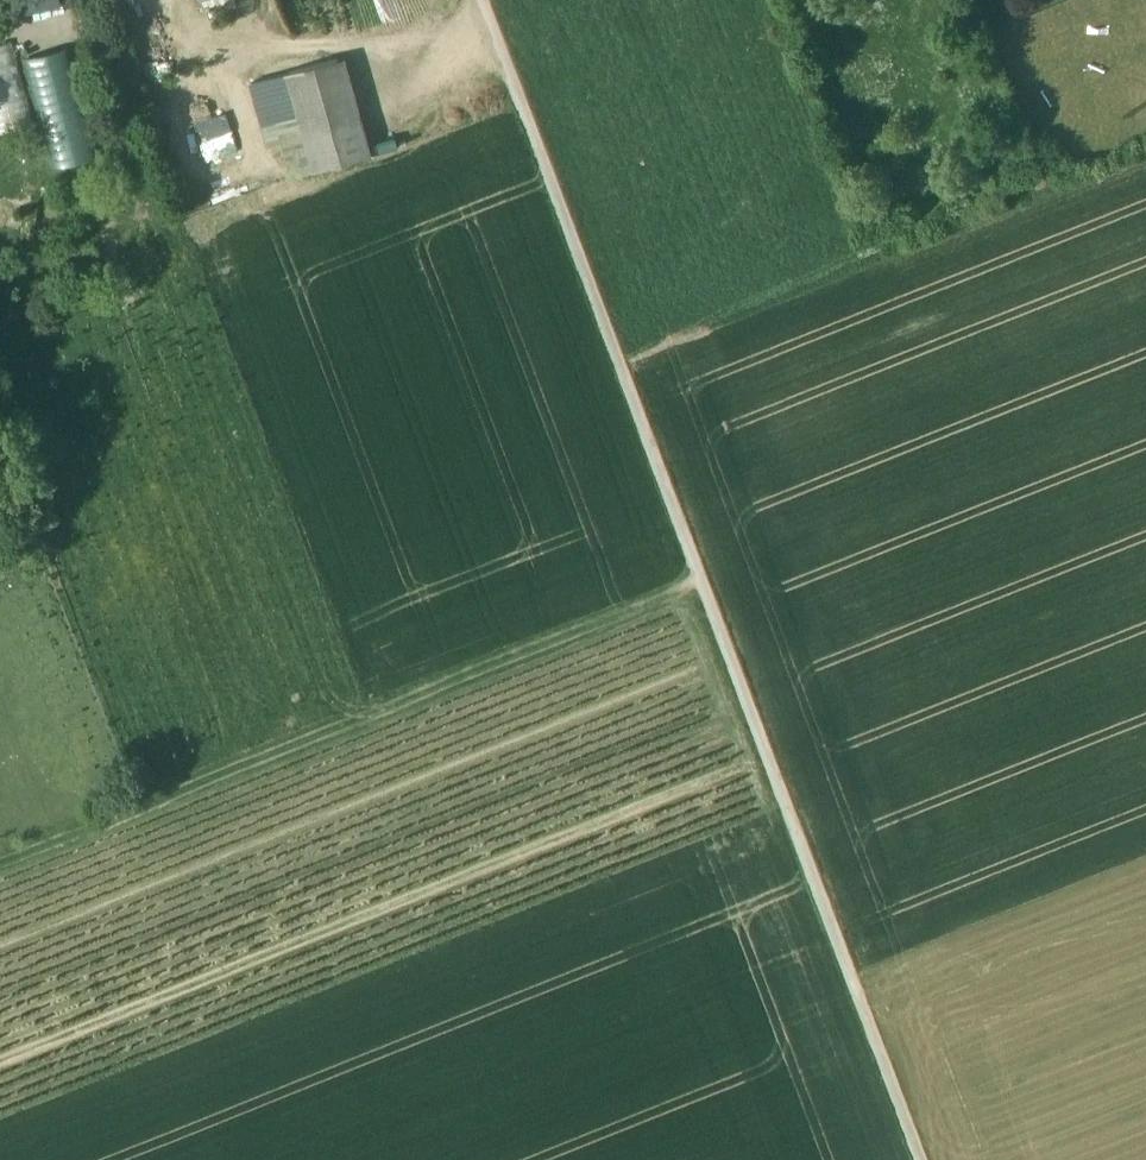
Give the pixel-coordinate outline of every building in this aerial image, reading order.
[(28,10),(62,0),(26,0),(28,10)] [(0,47),(0,134),(33,125),(11,44),(0,47)] [(68,47),(25,56),(50,167),(93,157),(68,47)] [(335,60),(289,73),(316,170),(362,157),(335,60)]
